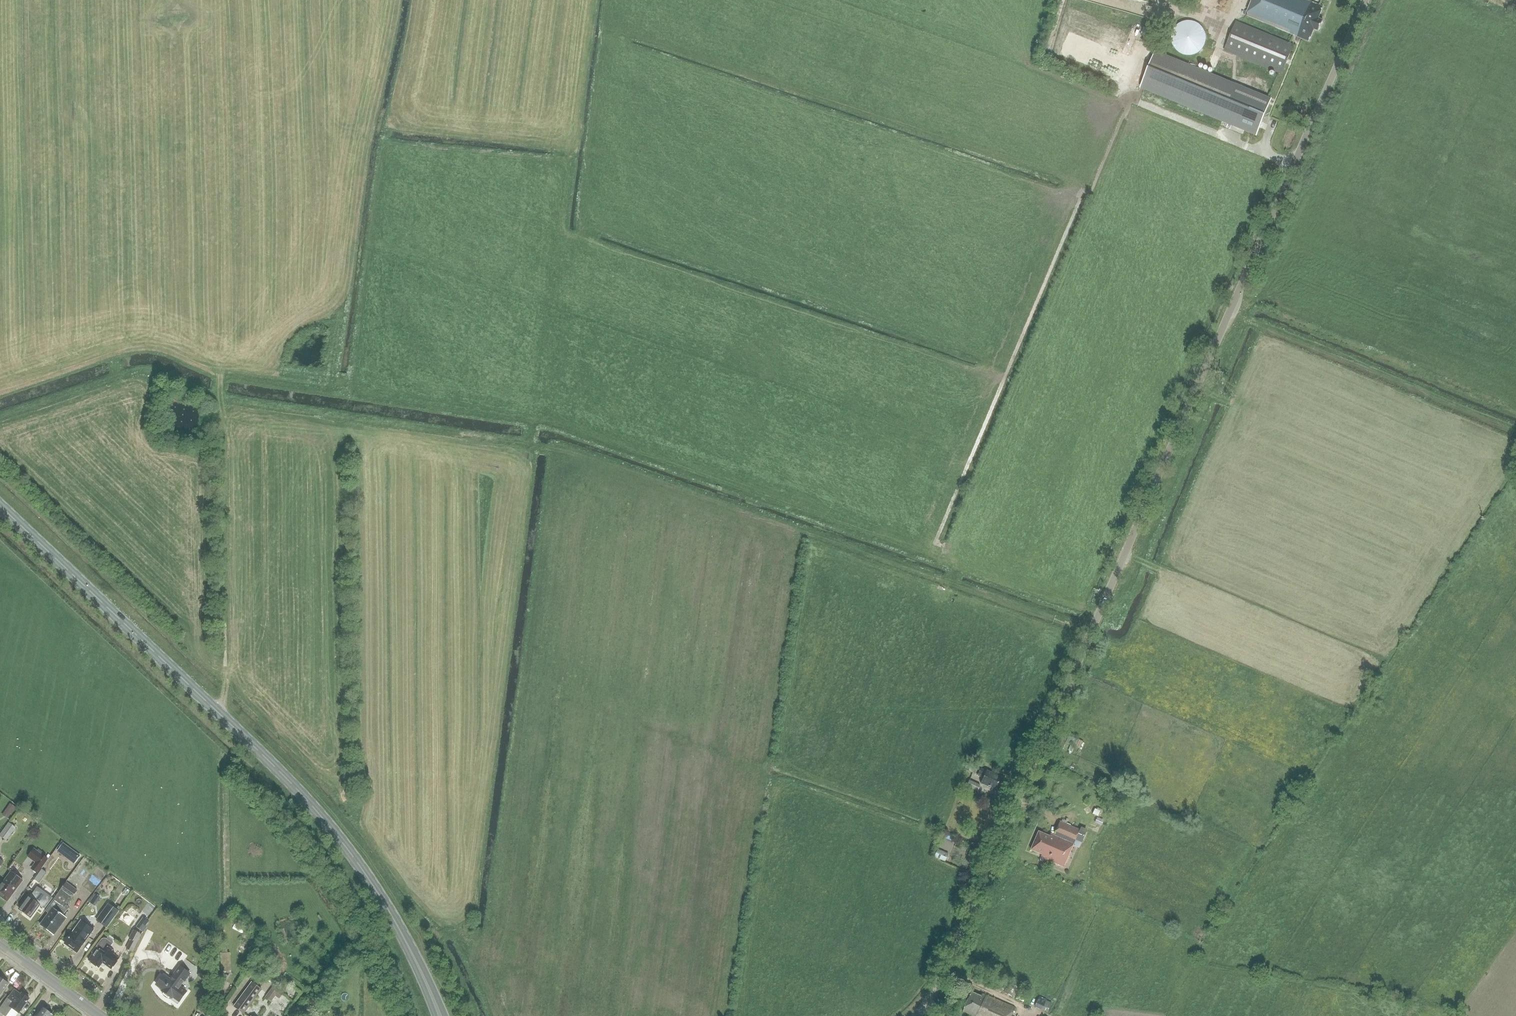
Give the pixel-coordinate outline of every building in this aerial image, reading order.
[(1246,16),(1309,41),(1314,29),(1319,31),(1323,21),(1319,19),(1324,7),(1307,0),(1253,0),(1246,16)] [(1203,46),(1204,44),(1205,42),(1205,40),(1206,37),(1205,35),(1205,33),(1204,31),(1203,28),(1202,27),(1200,25),(1198,23),(1196,22),(1194,21),(1192,21),(1190,20),(1187,20),(1185,20),(1183,21),(1181,22),(1179,23),(1177,24),(1175,26),(1174,28),(1173,30),(1172,32),(1171,34),(1171,37),(1171,39),(1171,41),(1172,43),(1173,46),(1174,47),(1176,49),(1177,51),(1179,52),(1181,53),(1183,54),(1186,55),(1188,55),(1190,55),(1192,54),(1195,54),(1197,53),(1199,51),(1200,50),(1202,48),(1203,46)] [(1282,74),(1294,45),(1236,21),(1224,50),(1282,74)] [(1256,136),(1271,98),(1155,50),(1140,88),(1256,136)] [(1079,755),(1084,740),(1062,733),(1057,748),(1079,755)] [(968,771),(975,774),(979,765),(972,762),(968,771)] [(981,783),(995,790),(1001,776),(987,770),(986,771),(980,768),(978,774),(984,776),(981,783)] [(977,791),(980,785),(969,780),(966,786),(977,791)] [(16,807),(10,803),(5,810),(10,814),(16,807)] [(8,821),(0,833),(0,836),(6,840),(15,827),(8,821)] [(1079,830),(1061,822),(1059,821),(1053,835),(1050,834),(1049,836),(1038,832),(1030,850),(1041,855),(1041,856),(1045,858),(1045,859),(1063,867),(1072,846),(1079,849),(1081,843),(1087,831),(1080,828),(1079,830)] [(57,851),(65,857),(71,849),(63,843),(57,851)] [(48,859),(33,848),(27,857),(34,862),(30,868),(37,874),(41,869),(48,859)] [(946,861),(949,853),(936,848),(933,856),(946,861)] [(70,877),(77,870),(70,862),(63,869),(70,877)] [(46,873),(41,869),(37,874),(33,879),(39,883),(46,873)] [(0,887),(0,896),(7,901),(22,880),(11,872),(0,887)] [(68,907),(66,905),(77,890),(65,882),(45,911),(49,914),(40,925),(53,935),(66,917),(63,915),(68,907)] [(29,897),(19,910),(30,918),(39,904),(44,908),(51,898),(38,888),(31,898),(29,897)] [(117,911),(107,903),(95,920),(105,927),(117,911)] [(142,925),(139,929),(142,931),(149,922),(144,917),(139,923),(142,925)] [(65,944),(71,949),(77,953),(85,942),(93,930),(81,921),(72,933),(65,944)] [(168,943),(180,935),(174,924),(161,933),(168,943)] [(133,930),(129,939),(130,940),(126,949),(132,952),(140,934),(133,930)] [(113,943),(106,938),(105,938),(104,938),(103,938),(102,938),(102,939),(101,939),(91,953),(93,955),(89,961),(98,968),(100,965),(102,966),(103,966),(105,964),(112,969),(119,959),(113,955),(114,952),(109,948),(113,943)] [(227,948),(224,948),(224,952),(221,952),(220,971),(230,971),(230,952),(227,952),(227,948)] [(179,1002),(181,999),(186,992),(180,987),(189,974),(179,967),(170,980),(163,975),(156,985),(163,990),(162,991),(164,993),(163,994),(169,998),(170,997),(172,998),(179,1002)] [(204,982),(209,977),(201,971),(197,976),(204,982)] [(9,984),(7,983),(7,981),(4,980),(3,980),(0,978),(0,996),(9,984)] [(252,982),(243,994),(234,1007),(243,1014),(262,989),(252,982)] [(283,992),(273,985),(265,997),(271,1001),(275,995),(279,998),(283,992)] [(9,997),(8,996),(7,998),(0,1007),(0,1013),(4,1015),(6,1015),(12,1008),(19,1013),(20,1011),(22,1011),(23,1010),(22,1008),(29,999),(28,998),(29,997),(24,993),(23,995),(22,994),(21,995),(14,990),(9,997)] [(1015,1008),(984,995),(983,997),(971,992),(962,1012),(972,1015),(1011,1015),(1015,1008)] [(1024,1002),(1026,997),(1018,994),(1016,999),(1024,1002)] [(1052,1003),(1045,1000),(1041,1010),(1047,1013),(1052,1003)] [(53,1015),(42,1007),(35,1015),(53,1015)]
